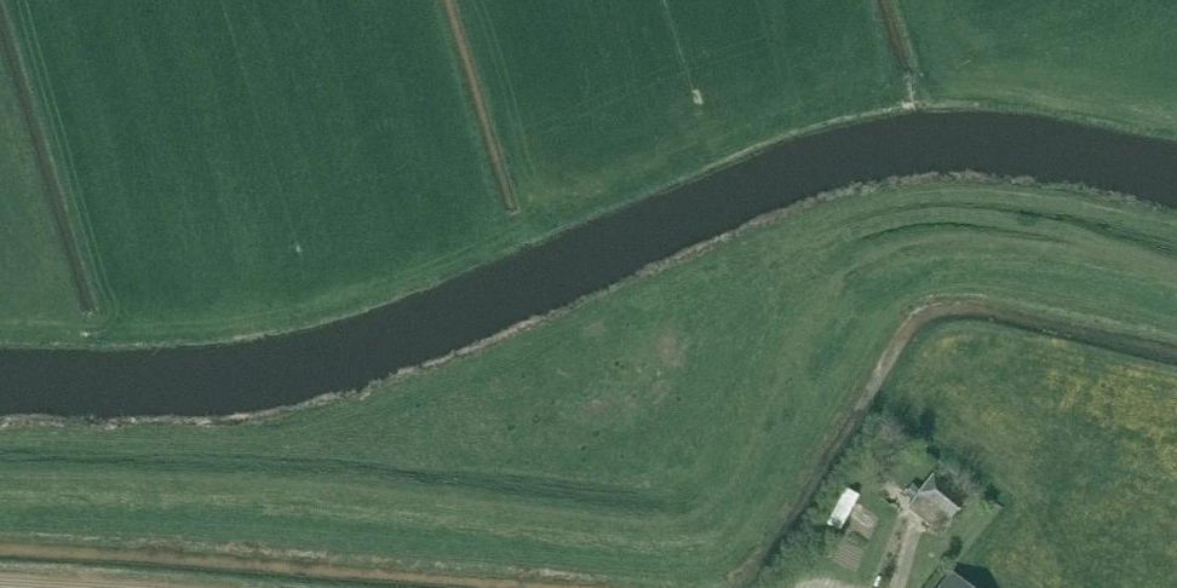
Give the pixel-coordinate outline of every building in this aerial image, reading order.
[(914,485),(906,495),(914,502),(909,508),(941,533),(966,501),(934,476),(922,491),(914,485)] [(841,501),(825,528),(838,536),(854,509),(841,501)] [(941,587),(974,587),(953,572),(941,587)]
